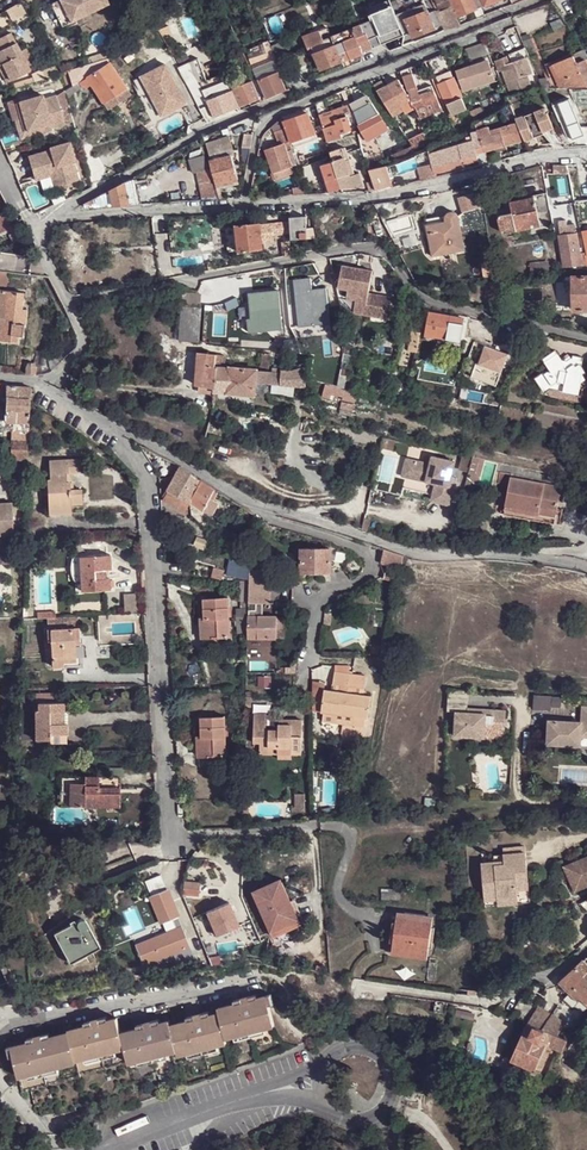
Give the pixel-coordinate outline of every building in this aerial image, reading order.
[(60,2),(68,19),(79,14),(82,20),(109,7),(106,0),(63,0),(60,2)] [(368,8),(372,20),(381,42),(382,45),(405,35),(397,14),(391,0),(389,0),(368,8)] [(445,31),(457,26),(460,25),(457,17),(456,17),(450,0),(447,0),(437,4),(440,11),(437,12),(438,14),(443,26),(445,31)] [(456,17),(473,10),(477,9),(473,0),(450,0),(456,17)] [(60,2),(51,6),(61,29),(82,20),(79,14),(68,19),(60,2)] [(425,3),(403,12),(406,20),(429,11),(425,3)] [(9,10),(15,20),(27,14),(21,4),(9,10)] [(482,7),(477,9),(473,10),(476,19),(486,16),(482,7)] [(258,17),(254,10),(252,11),(255,17),(249,19),(249,21),(258,17)] [(413,38),(436,29),(431,17),(429,11),(406,20),(413,38)] [(397,14),(405,35),(411,33),(406,20),(403,12),(397,14)] [(436,29),(443,26),(438,14),(431,17),(436,29)] [(249,26),(260,22),(258,17),(249,21),(247,21),(249,26)] [(372,20),(361,24),(364,34),(369,46),(381,42),(372,20)] [(560,20),(550,24),(553,30),(564,26),(560,20)] [(369,46),(364,34),(363,35),(360,28),(332,38),(342,62),(344,69),(361,62),(362,57),(365,56),(364,52),(371,49),(369,46)] [(312,45),(323,42),(319,32),(306,37),(309,43),(310,46),(312,45)] [(0,38),(0,49),(1,50),(0,51),(0,65),(3,64),(11,81),(30,72),(28,67),(20,52),(11,33),(0,38)] [(528,34),(521,38),(526,48),(528,52),(535,49),(528,34)] [(321,70),(342,62),(332,38),(323,42),(312,45),(321,70)] [(466,50),(473,67),(490,61),(493,60),(492,59),(485,43),(466,50)] [(85,58),(104,53),(102,46),(83,51),(85,58)] [(276,58),(286,55),(284,48),(272,52),(276,58)] [(510,92),(531,87),(528,76),(533,74),(527,58),(530,57),(528,52),(526,48),(518,50),(517,48),(510,50),(514,62),(511,63),(508,56),(497,60),(501,70),(503,70),(510,92)] [(26,49),(20,52),(28,67),(33,64),(26,49)] [(246,59),(250,68),(271,59),(268,51),(246,59)] [(583,51),(572,56),(573,56),(586,88),(586,57),(583,51)] [(85,58),(87,66),(106,61),(104,53),(85,58)] [(444,54),(428,60),(434,75),(451,69),(444,54)] [(551,65),(561,88),(586,88),(573,56),(551,65)] [(87,78),(108,63),(108,60),(106,61),(87,66),(68,72),(73,87),(78,84),(87,78)] [(228,60),(219,63),(222,69),(230,65),(228,60)] [(473,67),(455,72),(461,92),(496,81),(490,61),(473,67)] [(259,80),(277,72),(272,62),(251,71),(256,82),(259,80)] [(125,89),(108,63),(87,78),(92,86),(104,103),(114,97),(124,91),(125,89)] [(7,83),(11,81),(3,64),(0,65),(0,69),(7,83)] [(166,65),(141,78),(151,99),(155,97),(164,116),(179,108),(177,105),(183,102),(166,65)] [(411,99),(421,96),(419,90),(409,67),(399,71),(411,99)] [(43,73),(45,79),(56,76),(54,70),(43,73)] [(277,72),(259,80),(263,90),(267,98),(285,90),(277,72)] [(440,85),(439,86),(452,117),(467,111),(454,79),(453,79),(450,72),(437,78),(440,85)] [(542,88),(555,88),(551,77),(540,81),(542,87),(542,88)] [(87,88),(92,86),(87,78),(78,84),(80,88),(85,85),(87,88)] [(378,91),(385,87),(381,80),(373,85),(378,91)] [(401,106),(411,100),(398,80),(387,85),(388,86),(401,106)] [(211,100),(232,91),(228,82),(207,91),(211,100)] [(241,108),(259,100),(251,82),(233,89),(241,108)] [(80,88),(78,84),(73,87),(65,92),(67,98),(80,88)] [(385,87),(378,91),(391,112),(401,106),(388,86),(387,85),(385,87)] [(419,90),(421,96),(430,94),(428,88),(419,90)] [(128,97),(124,91),(114,97),(118,104),(128,97)] [(207,102),(211,100),(207,91),(197,96),(200,105),(207,102)] [(239,109),(232,91),(211,100),(207,102),(209,107),(214,120),(239,109)] [(437,111),(430,94),(421,96),(411,99),(415,108),(416,108),(420,117),(437,111)] [(21,103),(25,117),(30,133),(52,127),(53,129),(66,125),(58,97),(45,100),(44,96),(40,98),(31,100),(21,103)] [(359,125),(377,116),(365,96),(350,104),(359,125)] [(104,103),(108,110),(118,104),(114,97),(104,103)] [(155,97),(151,99),(160,118),(164,116),(155,97)] [(321,100),(314,103),(319,115),(320,118),(323,129),(327,142),(343,137),(342,134),(351,131),(346,116),(351,114),(347,105),(328,112),(323,99),(321,100)] [(553,109),(562,128),(563,127),(569,144),(586,143),(586,127),(582,128),(570,103),(553,109)] [(401,106),(391,112),(393,116),(403,110),(401,106)] [(214,120),(209,107),(200,111),(209,125),(214,122),(215,122),(214,120)] [(482,108),(470,113),(473,122),(486,117),(482,108)] [(546,108),(517,119),(524,141),(544,134),(554,130),(555,129),(546,108)] [(284,120),(291,143),(314,135),(307,112),(284,120)] [(382,126),(377,116),(359,125),(365,135),(382,126)] [(30,133),(25,117),(16,119),(22,140),(53,131),(53,129),(52,127),(30,133)] [(270,125),(278,147),(265,151),(277,182),(299,174),(280,117),(270,125)] [(483,128),(477,129),(481,138),(483,144),(486,151),(521,141),(514,124),(489,130),(488,127),(483,128)] [(361,143),(370,138),(385,131),(382,126),(365,135),(359,139),(361,143)] [(476,128),(470,131),(472,146),(474,146),(483,144),(481,138),(477,129),(476,128)] [(554,130),(544,134),(555,148),(566,148),(554,130)] [(230,135),(206,141),(211,161),(232,155),(235,154),(230,135)] [(314,135),(291,143),(292,147),(316,139),(314,135)] [(370,138),(361,143),(368,170),(387,166),(370,138)] [(429,144),(426,138),(423,139),(418,141),(421,148),(429,144)] [(52,151),(34,156),(41,180),(52,177),(56,189),(64,186),(72,184),(80,181),(74,163),(76,162),(71,143),(51,149),(52,151)] [(474,146),(476,153),(486,151),(483,144),(474,146)] [(434,174),(464,165),(463,161),(460,149),(459,146),(429,154),(431,163),(434,174)] [(472,146),(460,149),(463,161),(477,157),(476,153),(474,146),(472,146)] [(416,155),(411,147),(391,157),(392,162),(394,161),(394,164),(398,163),(416,155)] [(351,179),(355,178),(345,148),(330,153),(338,176),(339,176),(338,171),(343,169),(345,174),(349,172),(351,179)] [(506,158),(522,155),(521,150),(505,153),(506,158)] [(217,183),(217,184),(238,178),(232,155),(211,161),(216,180),(217,183)] [(30,157),(37,181),(41,180),(34,156),(30,157)] [(211,161),(195,164),(202,200),(220,198),(218,188),(217,184),(217,183),(216,180),(211,161)] [(329,192),(342,189),(340,183),(338,176),(336,177),(331,162),(320,166),(320,167),(324,178),(329,192)] [(418,167),(423,181),(435,177),(434,174),(431,163),(418,167)] [(555,165),(555,175),(569,175),(568,166),(555,165)] [(368,170),(375,190),(385,188),(387,189),(393,187),(387,166),(368,170)] [(324,178),(320,167),(313,169),(316,180),(324,178)] [(351,179),(349,172),(345,174),(339,176),(338,176),(340,183),(351,179)] [(133,178),(139,204),(142,204),(135,176),(133,178)] [(355,178),(351,179),(340,183),(342,189),(364,187),(361,176),(355,178)] [(114,205),(129,204),(139,204),(133,178),(124,183),(111,189),(84,203),(84,207),(114,205)] [(218,188),(239,183),(238,178),(217,184),(218,188)] [(546,193),(534,196),(534,198),(535,198),(538,212),(549,210),(546,193)] [(517,232),(541,226),(538,212),(535,198),(534,198),(525,200),(511,204),(513,214),(502,217),(500,220),(502,233),(505,234),(517,232)] [(586,218),(586,198),(574,201),(575,206),(577,220),(586,218)] [(477,199),(458,202),(461,218),(463,217),(479,215),(477,199)] [(466,250),(458,219),(458,217),(455,215),(451,213),(448,215),(447,216),(445,218),(445,222),(426,225),(432,256),(466,250)] [(290,239),(307,239),(306,230),(305,216),(288,217),(290,239)] [(445,218),(447,216),(425,219),(426,225),(445,222),(445,218)] [(11,234),(4,218),(0,219),(0,238),(11,234)] [(262,250),(259,223),(235,225),(238,252),(262,250)] [(563,271),(583,267),(576,231),(573,231),(572,223),(557,226),(559,234),(557,234),(563,271)] [(306,230),(307,239),(315,240),(313,230),(306,230)] [(281,242),(283,257),(290,255),(289,241),(281,242)] [(530,274),(549,273),(548,263),(529,264),(530,274)] [(370,270),(341,265),(336,287),(346,289),(345,297),(354,299),(352,311),(387,317),(391,297),(366,293),(370,270)] [(0,271),(0,285),(7,286),(8,272),(0,271)] [(574,310),(586,310),(586,277),(573,277),(574,310)] [(0,289),(0,340),(17,342),(18,335),(23,336),(27,309),(22,308),(24,292),(0,289)] [(283,329),(279,290),(249,294),(252,318),(248,318),(249,332),(283,329)] [(181,304),(199,305),(200,296),(182,294),(181,304)] [(178,339),(199,341),(201,308),(181,306),(178,339)] [(464,320),(429,313),(428,319),(425,332),(425,333),(433,335),(433,336),(447,338),(446,340),(459,342),(460,341),(464,320)] [(414,333),(420,333),(421,331),(423,319),(417,318),(414,333)] [(417,354),(420,333),(414,333),(409,352),(417,354)] [(498,387),(506,354),(483,348),(475,381),(498,387)] [(534,359),(524,349),(518,364),(522,368),(534,359)] [(413,370),(417,354),(409,352),(402,351),(398,365),(398,366),(413,370)] [(199,353),(198,365),(215,367),(216,357),(216,355),(199,353)] [(357,356),(343,353),(341,362),(355,365),(357,356)] [(270,355),(262,354),(260,368),(268,369),(270,355)] [(582,396),(583,390),(586,387),(586,377),(583,371),(581,368),(582,359),(572,357),(572,360),(571,361),(564,365),(562,363),(557,356),(545,364),(550,372),(545,376),(543,373),(534,380),(545,395),(556,387),(560,389),(560,392),(582,396)] [(217,367),(224,370),(226,358),(216,357),(215,367),(217,367)] [(340,374),(342,365),(325,362),(324,370),(340,374)] [(36,374),(35,367),(34,365),(28,366),(26,367),(26,375),(35,375),(36,374)] [(215,389),(217,367),(215,367),(198,365),(195,385),(198,386),(215,389)] [(217,367),(215,389),(215,391),(253,395),(253,393),(254,380),(256,372),(224,370),(217,367)] [(302,368),(292,371),(295,386),(306,387),(302,368)] [(292,371),(283,371),(280,374),(256,372),(254,380),(265,382),(272,383),(280,384),(280,383),(295,386),(292,371)] [(339,375),(337,386),(344,387),(345,377),(339,375)] [(254,380),(253,393),(263,395),(264,391),(265,382),(254,380)] [(326,384),(308,380),(310,384),(325,388),(326,384)] [(4,419),(0,419),(0,428),(29,430),(30,403),(30,390),(30,387),(0,382),(0,393),(6,394),(4,419)] [(265,382),(264,391),(271,391),(272,383),(265,382)] [(358,392),(344,387),(337,386),(326,384),(325,388),(323,395),(356,403),(356,402),(358,392)] [(215,389),(198,386),(197,397),(214,400),(215,391),(215,389)] [(395,439),(383,436),(381,446),(393,448),(395,439)] [(28,440),(15,440),(14,459),(28,460),(28,459),(28,440)] [(462,454),(459,467),(469,469),(472,456),(462,454)] [(430,464),(415,460),(411,477),(436,482),(433,494),(432,499),(450,503),(455,482),(450,481),(451,476),(454,461),(432,456),(430,464)] [(415,460),(406,458),(402,475),(406,476),(404,488),(433,494),(436,482),(411,477),(415,460)] [(69,509),(81,509),(79,493),(71,494),(70,487),(68,487),(67,478),(78,478),(78,463),(46,464),(47,483),(44,484),(45,513),(69,512),(69,509)] [(180,498),(190,504),(191,502),(202,480),(181,467),(168,491),(170,492),(180,498)] [(513,475),(501,474),(500,484),(511,486),(512,480),(513,480),(513,475)] [(191,502),(203,510),(208,500),(214,489),(202,480),(191,502)] [(511,486),(505,515),(554,525),(562,489),(513,480),(512,480),(511,486)] [(208,500),(211,501),(217,492),(214,489),(208,500)] [(165,501),(175,507),(180,498),(170,492),(165,501)] [(175,507),(186,512),(190,504),(180,498),(175,507)] [(211,501),(208,500),(203,510),(211,514),(217,504),(211,501)] [(15,534),(14,502),(0,503),(0,535),(15,534)] [(69,512),(45,513),(46,520),(69,519),(69,512)] [(205,548),(208,540),(196,536),(194,544),(205,548)] [(383,577),(392,581),(396,568),(402,570),(404,555),(385,548),(381,562),(387,564),(383,577)] [(302,549),(302,570),(330,571),(331,550),(302,549)] [(111,555),(81,557),(83,591),(113,589),(111,555)] [(273,571),(251,570),(250,585),(250,601),(250,608),(249,632),(249,638),(277,639),(278,617),(278,616),(264,616),(264,603),(272,603),(273,571)] [(282,571),(281,581),(296,582),(296,571),(282,571)] [(250,585),(242,584),(241,601),(250,601),(250,585)] [(140,603),(138,589),(123,590),(124,605),(140,603)] [(228,597),(205,599),(206,619),(212,619),(214,637),(231,636),(228,597)] [(38,611),(39,617),(49,616),(57,615),(57,608),(38,611)] [(249,632),(250,608),(238,609),(240,633),(249,632)] [(49,628),(79,627),(79,613),(57,615),(49,616),(49,628)] [(285,617),(278,617),(277,639),(285,639),(285,617)] [(205,648),(214,637),(212,619),(206,619),(203,619),(205,648)] [(79,627),(49,628),(50,638),(48,639),(49,645),(53,645),(54,666),(64,665),(64,661),(77,661),(76,643),(80,642),(79,627)] [(214,637),(205,648),(231,647),(231,636),(214,637)] [(77,661),(64,661),(64,665),(82,664),(80,642),(76,643),(77,661)] [(351,666),(336,666),(335,672),(350,674),(351,666)] [(351,674),(350,674),(335,672),(334,685),(333,691),(325,690),(322,712),(324,712),(323,721),(336,723),(336,719),(353,722),(352,725),(365,727),(366,718),(369,718),(372,696),(364,695),(365,689),(367,676),(351,674)] [(272,676),(260,676),(261,687),(272,687),(272,676)] [(38,738),(52,738),(52,733),(71,732),(71,722),(65,721),(65,710),(68,709),(67,701),(55,701),(55,693),(37,693),(37,702),(41,702),(41,708),(36,708),(38,738)] [(553,696),(536,695),(535,705),(552,705),(553,696)] [(546,744),(580,747),(580,737),(586,737),(586,707),(581,706),(580,721),(548,720),(546,744)] [(467,712),(456,712),(455,736),(484,738),(485,731),(504,732),(506,711),(494,710),(494,714),(493,723),(485,723),(486,714),(467,712)] [(256,714),(254,741),(270,742),(270,747),(279,747),(279,753),(278,758),(292,758),(293,754),(293,747),(304,747),(305,720),(294,719),(293,725),(281,724),(280,730),(268,729),(269,714),(256,714)] [(225,716),(202,717),(203,737),(209,737),(210,756),(227,755),(225,716)] [(485,731),(484,738),(504,739),(504,732),(485,731)] [(72,740),(71,732),(52,733),(52,738),(38,738),(38,741),(72,740)] [(201,767),(210,756),(209,737),(203,737),(200,737),(201,767)] [(260,746),(260,752),(279,753),(279,747),(270,747),(270,742),(254,741),(254,746),(260,746)] [(210,756),(201,767),(227,766),(227,755),(210,756)] [(243,793),(244,768),(233,767),(233,780),(234,780),(234,792),(243,793)] [(61,776),(61,805),(121,807),(120,777),(61,776)] [(304,812),(304,794),(294,794),(294,808),(291,808),(291,812),(304,812)] [(526,846),(504,847),(504,853),(505,863),(496,863),(495,860),(482,861),(485,895),(497,894),(498,898),(518,896),(517,889),(529,888),(526,846)] [(504,853),(494,854),(495,860),(496,863),(505,863),(504,853)] [(570,863),(576,877),(570,879),(575,891),(586,886),(586,856),(570,863)] [(570,863),(564,866),(570,879),(576,877),(570,863)] [(144,880),(150,894),(166,888),(160,874),(144,880)] [(279,880),(255,891),(275,931),(298,920),(289,901),(279,880)] [(185,882),(183,895),(199,897),(201,884),(185,882)] [(134,945),(141,962),(157,956),(159,962),(193,956),(166,888),(150,894),(161,922),(172,918),(176,929),(134,945)] [(404,889),(383,888),(383,901),(403,902),(404,889)] [(293,899),(289,901),(298,920),(275,931),(255,891),(251,894),(274,938),(305,922),(293,899)] [(239,925),(230,902),(207,911),(217,934),(239,925)] [(427,911),(405,908),(403,923),(392,932),(401,952),(422,955),(435,936),(425,926),(427,911)] [(399,908),(397,921),(403,923),(405,908),(399,908)] [(50,928),(53,933),(57,930),(71,961),(98,948),(82,914),(83,913),(83,912),(82,911),(82,910),(81,910),(80,909),(79,909),(78,909),(50,928)] [(436,913),(427,911),(425,926),(435,936),(436,926),(434,925),(436,913)] [(57,930),(53,933),(67,963),(71,961),(57,930)] [(393,955),(429,960),(431,946),(434,947),(435,936),(422,955),(401,952),(392,932),(391,943),(395,944),(394,951),(393,955)] [(583,958),(573,968),(582,977),(586,982),(586,962),(583,958)] [(573,968),(556,984),(565,993),(582,977),(573,968)] [(582,977),(565,993),(575,1002),(577,999),(580,1002),(586,1008),(586,982),(582,977)] [(506,1012),(526,1022),(537,1002),(544,988),(537,982),(506,1012)] [(41,1108),(44,1119),(54,1118),(55,1119),(78,1113),(77,1110),(137,1096),(133,1077),(149,1073),(148,1066),(141,1067),(140,1062),(170,1055),(179,1053),(180,1057),(188,1055),(218,1047),(227,1045),(227,1040),(235,1038),(265,1031),(275,1028),(267,997),(255,1001),(247,1003),(245,998),(238,1000),(239,1004),(231,1006),(218,1009),(219,1014),(207,1017),(200,1019),(199,1014),(190,1017),(191,1021),(184,1022),(172,1025),(171,1022),(158,1025),(150,1027),(149,1023),(141,1025),(142,1029),(134,1031),(122,1034),(119,1020),(106,1023),(98,1026),(97,1021),(89,1022),(90,1027),(83,1029),(70,1032),(70,1033),(53,1038),(44,1040),(43,1037),(36,1038),(37,1042),(30,1044),(12,1048),(15,1059),(24,1093),(33,1091),(37,1108),(41,1108)] [(537,1002),(526,1022),(542,1028),(553,1011),(537,1002)] [(566,1020),(553,1011),(542,1028),(557,1035),(566,1020)] [(511,1058),(534,1067),(544,1043),(554,1047),(560,1049),(564,1038),(557,1035),(542,1028),(526,1022),(511,1058)] [(265,1031),(235,1038),(237,1046),(268,1038),(265,1031)] [(191,1062),(221,1055),(218,1047),(188,1055),(191,1062)] [(6,1050),(8,1059),(15,1059),(12,1048),(6,1050)] [(141,1067),(148,1066),(172,1060),(170,1055),(140,1062),(141,1067)]
